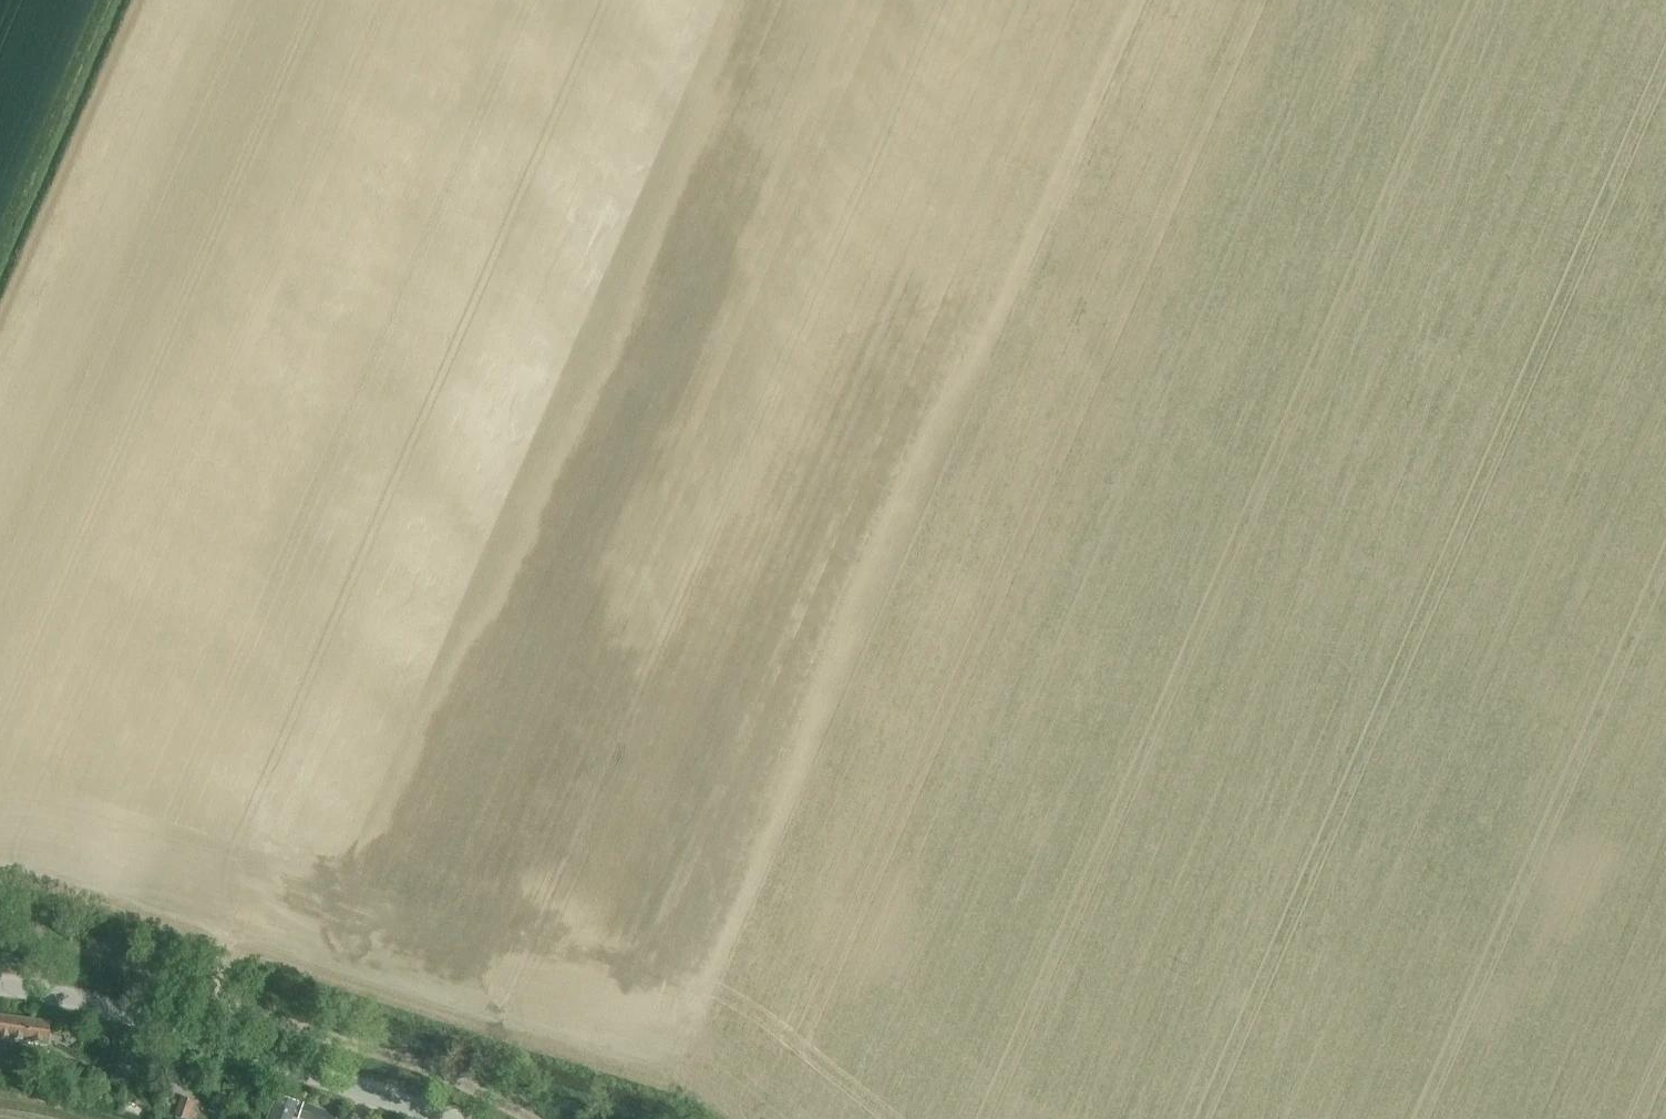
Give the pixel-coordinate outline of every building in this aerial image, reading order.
[(1,1040),(0,1044),(0,1050),(13,1052),(15,1041),(48,1046),(51,1023),(0,1016),(0,1040),(1,1040)] [(273,1118),(293,1118),(298,1103),(293,1102),(279,1097),(273,1118)] [(176,1118),(179,1118),(198,1118),(200,1113),(194,1111),(197,1103),(182,1098),(176,1118)] [(300,1118),(303,1118),(335,1118),(337,1114),(323,1110),(319,1108),(304,1104),(300,1118)]
